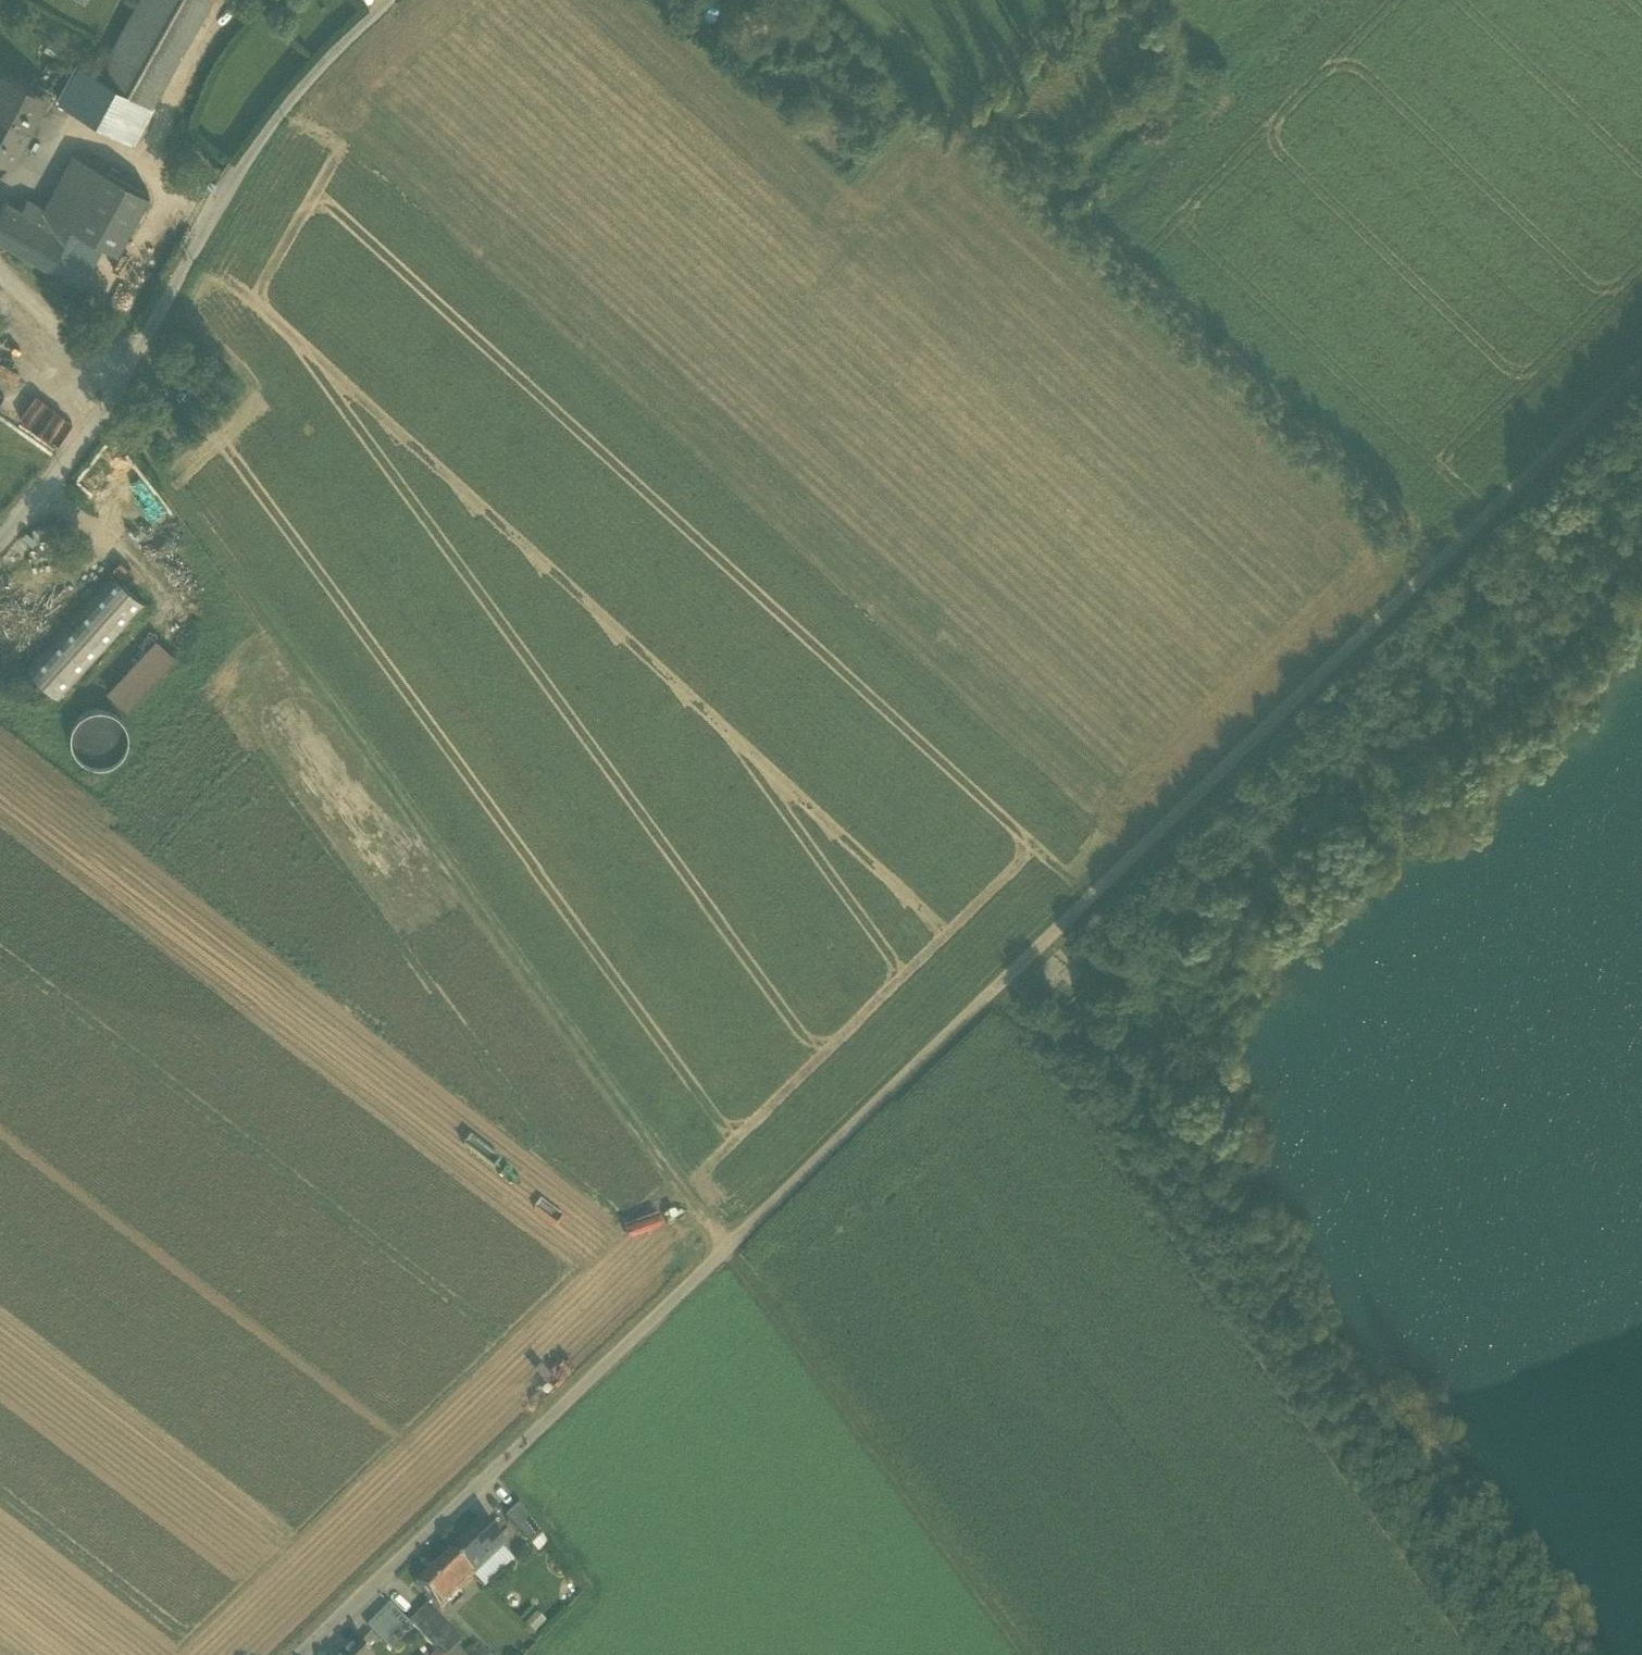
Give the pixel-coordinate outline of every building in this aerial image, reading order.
[(152,107),(212,0),(139,0),(96,75),(152,107)] [(49,43),(44,52),(55,58),(60,49),(49,43)] [(57,101),(131,143),(152,107),(96,75),(77,65),(57,101)] [(38,118),(50,96),(33,88),(0,70),(0,161),(12,167),(38,118)] [(37,82),(33,88),(50,96),(38,118),(41,119),(55,91),(37,82)] [(6,200),(0,210),(0,243),(48,269),(70,228),(86,237),(117,254),(149,196),(73,154),(44,207),(27,198),(21,209),(6,200)] [(86,237),(70,228),(48,269),(64,278),(86,237)] [(142,606),(108,576),(22,671),(56,701),(142,606)] [(171,661),(150,643),(108,689),(129,708),(171,661)] [(123,764),(125,713),(76,711),(74,762),(123,764)] [(542,1539),(519,1506),(505,1521),(531,1549),(542,1539)] [(504,1550),(480,1525),(447,1556),(471,1581),(504,1550)] [(471,1581),(447,1556),(415,1587),(438,1612),(471,1581)] [(408,1626),(436,1654),(470,1654),(426,1609),(408,1626)] [(368,1632),(385,1649),(407,1628),(390,1611),(368,1632)]
